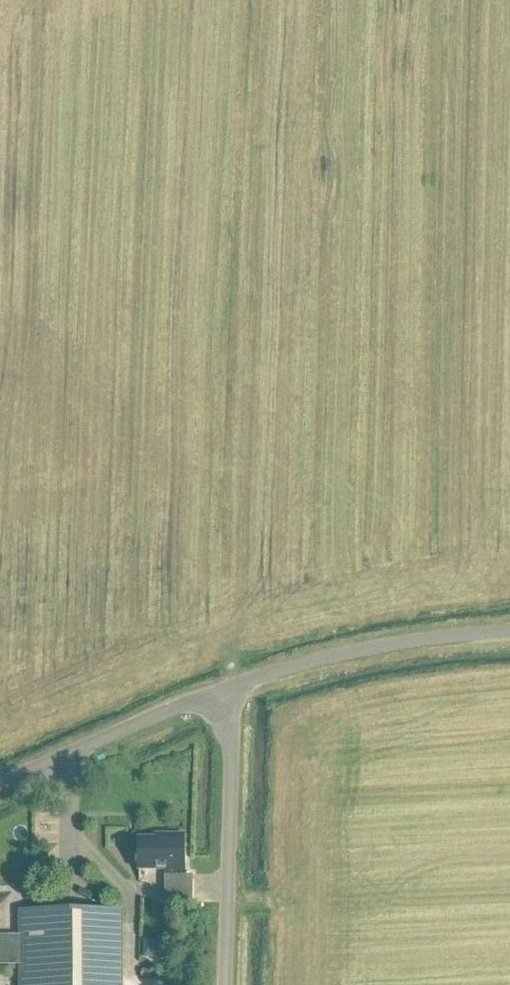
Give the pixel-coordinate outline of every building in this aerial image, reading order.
[(165,902),(192,902),(192,877),(183,876),(184,836),(164,836),(164,840),(138,840),(138,870),(172,871),(172,876),(165,876),(165,902)] [(18,966),(19,966),(19,984),(121,984),(121,911),(19,912),(19,936),(0,936),(0,966),(18,966)] [(162,942),(144,941),(143,959),(161,960),(162,942)]
